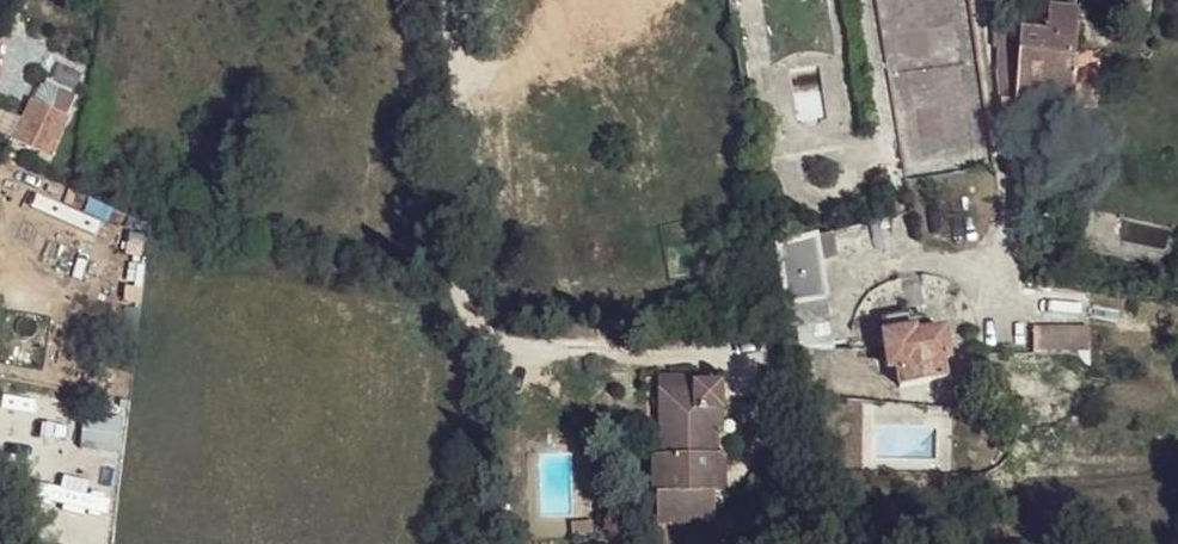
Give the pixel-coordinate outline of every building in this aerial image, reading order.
[(1002,16),(999,39),(1004,43),(1005,93),(1033,98),(1081,99),(1080,62),(1086,1),(1080,0),(1055,0),(1051,22),(1002,16)] [(44,88),(36,103),(68,119),(78,99),(49,86),(44,88)] [(1033,98),(1005,93),(1014,126),(1031,131),(1033,98)] [(0,111),(0,137),(52,161),(71,121),(68,119),(36,103),(27,121),(0,111)] [(818,246),(779,251),(788,312),(829,308),(818,246)] [(829,308),(788,312),(797,360),(837,358),(829,308)] [(884,322),(884,332),(929,333),(926,324),(884,322)] [(929,333),(884,332),(886,369),(896,371),(897,391),(939,391),(939,368),(947,367),(944,337),(929,333)] [(1088,334),(1030,333),(1032,355),(1089,355),(1088,334)] [(692,376),(642,380),(641,454),(648,457),(660,456),(664,402),(692,402),(694,387),(692,376)] [(719,387),(694,387),(692,402),(664,402),(660,456),(648,457),(645,492),(656,495),(655,521),(718,523),(715,492),(714,460),(712,413),(721,414),(719,387)] [(723,457),(714,460),(715,492),(725,489),(723,457)]
